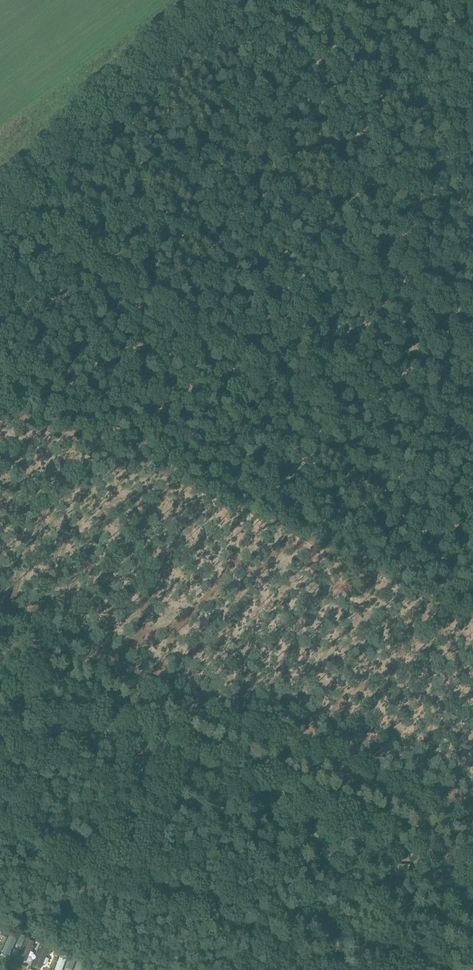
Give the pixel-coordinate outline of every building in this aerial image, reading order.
[(234,789),(214,787),(214,799),(233,801),(234,789)] [(283,788),(263,793),(266,805),(286,799),(283,788)] [(316,826),(298,834),(303,845),(321,837),(316,826)] [(472,916),(472,898),(460,900),(462,917),(472,916)] [(9,938),(3,951),(8,953),(14,940),(9,938)] [(27,940),(18,958),(26,962),(34,943),(27,940)] [(41,946),(33,966),(41,969),(49,949),(41,946)] [(55,969),(61,969),(63,966),(65,967),(66,963),(64,962),(65,960),(60,958),(55,969)] [(74,969),(82,969),(85,964),(79,961),(74,969)]
